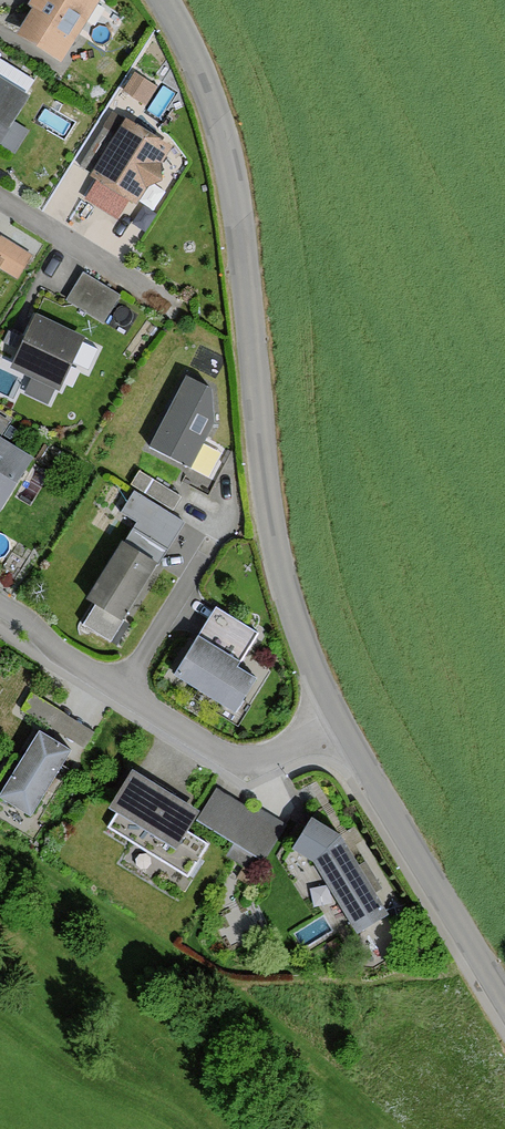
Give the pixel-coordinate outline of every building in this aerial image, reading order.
[(102,0),(36,0),(28,11),(34,15),(19,39),(60,66),(104,1),(102,0)] [(0,155),(32,102),(22,96),(28,87),(0,70),(0,155)] [(154,92),(132,78),(120,97),(143,111),(154,92)] [(173,152),(127,125),(92,183),(96,186),(84,205),(117,225),(129,205),(137,210),(148,192),(163,187),(162,170),(173,152)] [(1,276),(14,285),(30,260),(0,241),(0,278),(1,276)] [(119,301),(82,279),(66,305),(103,328),(119,301)] [(92,345),(38,318),(11,372),(32,383),(25,398),(47,409),(55,392),(65,397),(92,345)] [(216,428),(216,396),(190,382),(151,454),(190,475),(216,428)] [(10,418),(0,414),(0,433),(3,434),(10,418)] [(0,443),(0,513),(32,464),(0,443)] [(159,568),(125,547),(90,604),(125,625),(159,568)] [(258,637),(218,612),(175,679),(237,718),(262,679),(240,665),(258,637)] [(54,708),(32,694),(21,712),(43,725),(54,708)] [(74,757),(41,736),(0,803),(33,823),(74,757)] [(201,815),(138,776),(115,812),(120,816),(110,831),(187,880),(207,849),(188,837),(201,815)] [(279,833),(216,795),(197,826),(233,847),(226,859),(253,876),(279,833)] [(394,922),(350,849),(317,869),(360,942),(394,922)]
